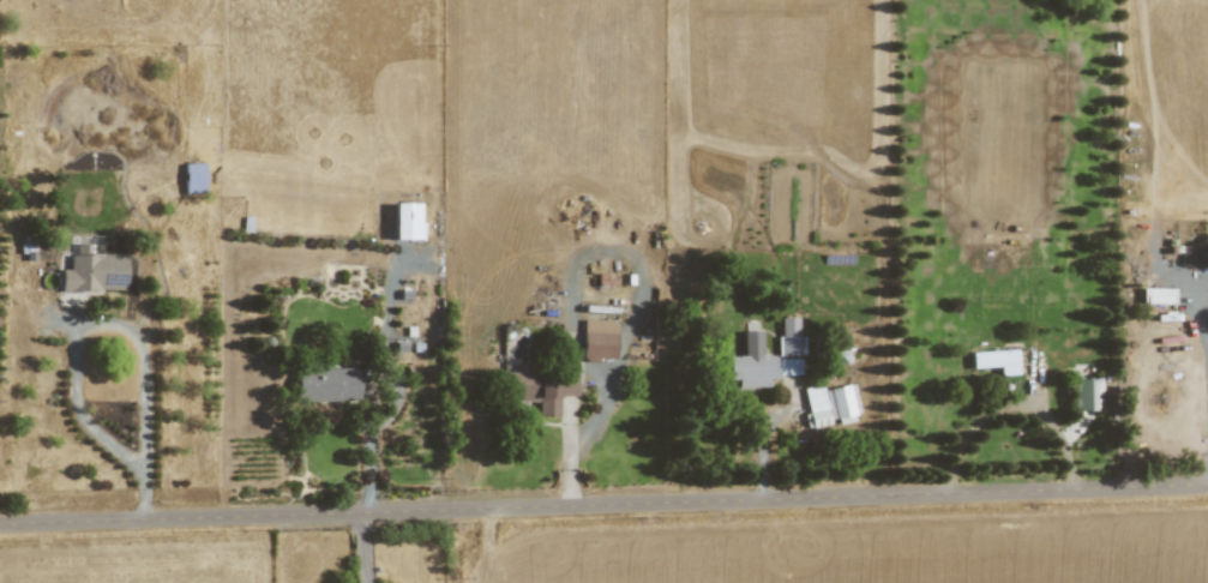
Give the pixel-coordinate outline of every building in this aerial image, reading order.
[(205,193),(204,163),(184,163),(185,193),(205,193)] [(393,239),(417,239),(418,203),(394,203),(393,239)] [(126,253),(91,252),(91,244),(76,244),(75,254),(69,254),(68,269),(61,269),(60,289),(124,292),(126,253)] [(1173,304),(1173,288),(1142,288),(1141,303),(1173,304)] [(616,320),(582,319),(581,359),(614,360),(616,320)] [(800,375),(800,358),(776,359),(776,354),(761,354),(760,330),(742,331),(743,356),(727,356),(727,379),(737,379),(737,387),(769,387),(768,376),(800,375)] [(999,367),(999,375),(1016,374),(1016,350),(970,351),(971,367),(999,367)] [(559,416),(559,396),(576,395),(576,367),(522,368),(522,372),(508,372),(509,401),(537,401),(537,416),(559,416)] [(357,368),(297,370),(298,402),(358,400),(357,368)] [(1100,410),(1099,378),(1072,379),(1073,411),(1100,410)] [(825,389),(831,423),(860,417),(853,384),(825,389)] [(808,427),(827,425),(823,385),(803,387),(808,427)]
